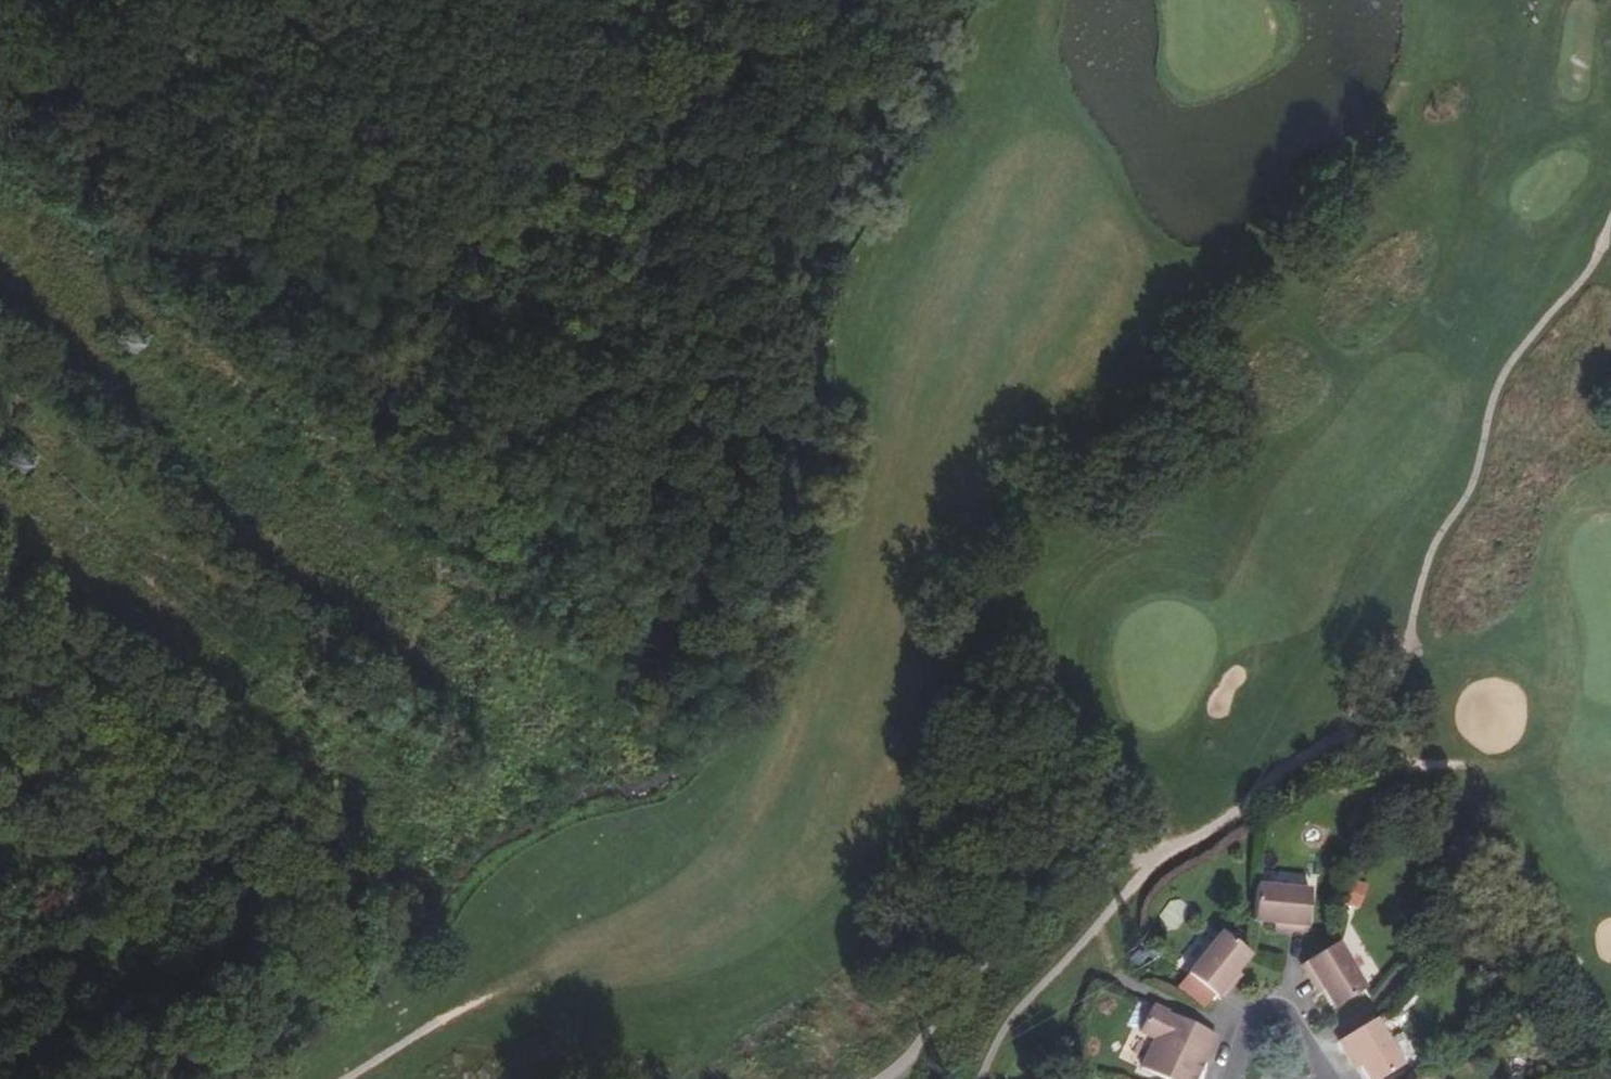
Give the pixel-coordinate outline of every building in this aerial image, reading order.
[(1359,908),(1368,884),(1353,878),(1344,903),(1359,908)] [(1252,919),(1274,921),(1290,923),(1290,929),(1305,930),(1309,889),(1256,884),(1252,919)] [(1249,953),(1220,931),(1188,974),(1221,1000),(1222,999),(1231,987),(1226,984),(1235,971),(1249,953)] [(1363,990),(1335,945),(1302,966),(1309,978),(1313,976),(1322,991),(1333,1009),(1363,990)] [(1231,987),(1241,975),(1237,971),(1235,971),(1226,984),(1231,987)] [(1322,991),(1313,976),(1309,978),(1317,993),(1322,991)] [(1201,1029),(1152,1005),(1140,1032),(1153,1038),(1139,1067),(1165,1078),(1195,1078),(1210,1049),(1216,1036),(1201,1029)] [(1339,1043),(1348,1056),(1353,1053),(1361,1067),(1368,1078),(1382,1078),(1402,1068),(1373,1021),(1339,1043)] [(1137,1065),(1149,1040),(1136,1034),(1124,1059),(1137,1065)] [(1353,1053),(1348,1056),(1356,1070),(1361,1067),(1353,1053)]
